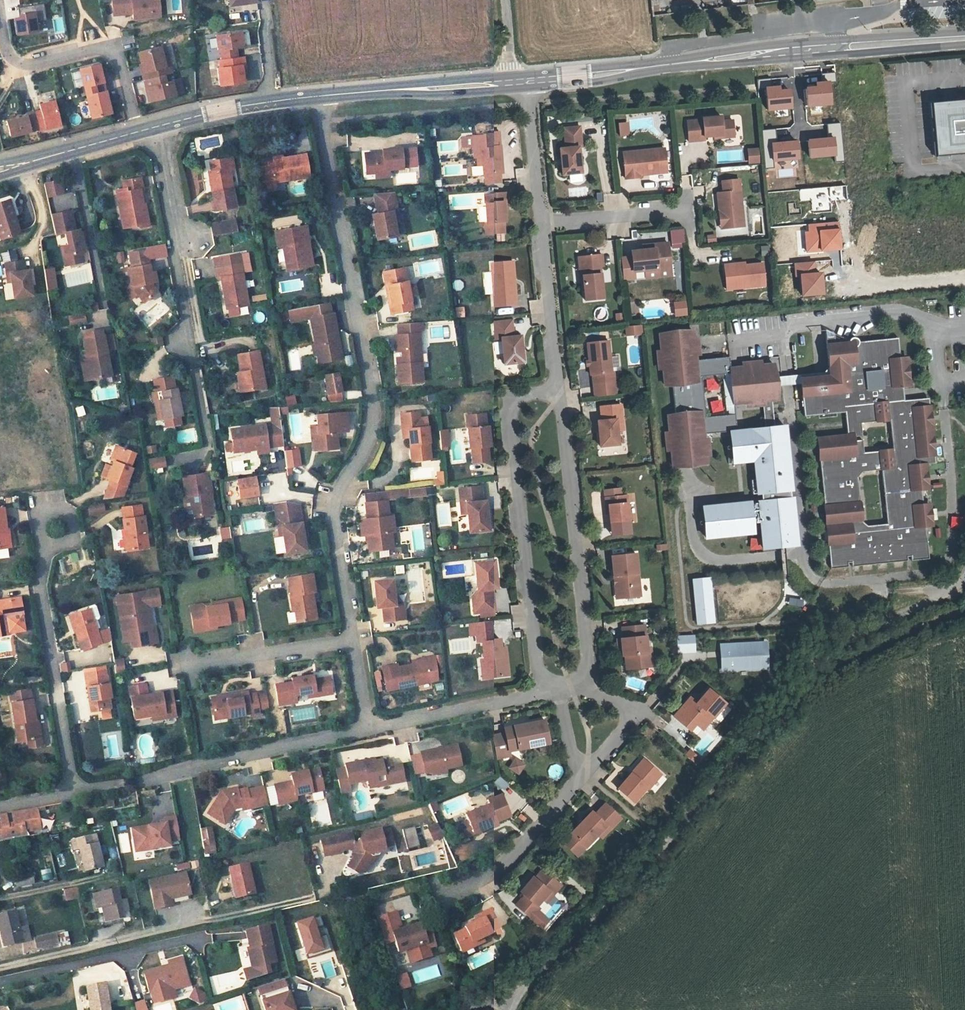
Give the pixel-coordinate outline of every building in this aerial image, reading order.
[(113,15),(127,13),(127,10),(132,10),(132,18),(151,16),(150,8),(158,7),(157,0),(111,0),(113,15)] [(177,3),(178,12),(182,12),(181,0),(170,0),(170,4),(177,3)] [(43,2),(20,6),(21,13),(19,16),(14,17),(16,33),(36,30),(35,20),(46,18),(43,2)] [(150,8),(151,16),(159,15),(158,7),(150,8)] [(63,17),(54,18),(55,32),(64,32),(63,17)] [(110,36),(120,36),(120,27),(110,27),(110,36)] [(237,45),(251,43),(248,28),(216,33),(219,48),(222,47),(223,57),(238,55),(237,45)] [(163,44),(137,51),(141,63),(142,63),(144,70),(143,71),(145,79),(163,74),(166,73),(162,59),(167,57),(163,44)] [(243,71),(242,63),(246,63),(245,54),(238,55),(223,57),(220,58),(221,66),(218,66),(221,83),(245,79),(243,71)] [(162,59),(166,73),(171,72),(167,57),(162,59)] [(99,63),(80,68),(87,94),(106,90),(104,80),(102,80),(100,74),(102,74),(99,63)] [(163,74),(145,79),(147,87),(149,86),(153,99),(175,93),(172,80),(165,81),(163,74)] [(106,90),(87,94),(92,116),(112,111),(110,104),(108,104),(107,101),(109,100),(106,90)] [(54,100),(39,104),(41,110),(34,112),(38,129),(38,130),(60,124),(54,100)] [(964,105),(964,100),(931,103),(936,157),(964,154),(964,105)] [(34,112),(26,114),(26,115),(6,121),(11,136),(38,129),(34,112)] [(701,121),(686,123),(688,143),(704,142),(703,138),(714,138),(722,137),(722,139),(734,138),(732,122),(721,123),(720,118),(701,120),(701,121)] [(630,135),(628,121),(617,123),(619,137),(630,135)] [(565,151),(559,151),(562,178),(581,176),(578,150),(581,149),(579,129),(563,131),(565,151)] [(482,137),(470,138),(472,160),(476,159),(481,159),(481,168),(482,178),(484,177),(500,176),(501,176),(498,135),(482,136),(482,137)] [(376,155),(364,155),(365,176),(375,175),(384,174),(384,172),(388,172),(401,171),(400,151),(382,152),(382,154),(382,157),(377,158),(376,155)] [(663,151),(622,155),(625,181),(640,179),(639,177),(666,174),(663,151)] [(758,152),(750,152),(751,165),(760,165),(758,152)] [(274,160),(260,163),(263,181),(274,179),(275,182),(309,176),(305,153),(282,158),(282,159),(274,160)] [(212,170),(216,191),(212,192),(215,209),(235,206),(228,167),(226,157),(207,160),(209,171),(212,170)] [(384,174),(375,175),(375,180),(388,179),(388,172),(384,172),(384,174)] [(500,176),(484,177),(485,187),(500,186),(500,176)] [(274,179),(263,181),(264,187),(276,186),(275,182),(274,179)] [(62,181),(54,183),(57,197),(65,195),(62,181)] [(145,208),(142,193),(145,192),(143,181),(124,184),(126,192),(118,193),(123,221),(129,220),(131,229),(138,228),(141,230),(150,229),(147,213),(144,213),(144,208),(145,208)] [(717,195),(718,213),(723,213),(725,230),(743,229),(740,182),(722,183),(723,195),(717,195)] [(54,183),(46,185),(49,198),(57,197),(54,183)] [(393,194),(373,196),(375,205),(394,202),(393,194)] [(506,195),(484,197),(486,226),(484,226),(485,237),(504,235),(503,225),(505,225),(504,213),(503,205),(506,205),(506,195)] [(0,205),(0,230),(3,241),(22,235),(12,201),(0,205)] [(394,202),(375,205),(377,215),(371,216),(376,242),(396,238),(393,222),(391,213),(396,212),(394,202)] [(64,236),(66,247),(62,248),(64,257),(66,257),(69,266),(84,263),(82,253),(80,245),(84,245),(80,229),(76,230),(72,212),(53,216),(58,237),(64,236)] [(236,221),(210,226),(212,235),(238,231),(236,221)] [(305,225),(276,230),(279,246),(285,245),(290,268),(312,264),(305,225)] [(683,229),(669,230),(671,248),(685,247),(683,229)] [(62,262),(63,267),(69,266),(66,257),(64,257),(62,248),(59,249),(62,262)] [(642,251),(630,252),(632,272),(644,271),(669,268),(667,248),(642,251)] [(125,260),(123,250),(117,252),(119,261),(125,260)] [(582,279),(584,298),(602,296),(599,264),(599,261),(601,261),(602,261),(601,252),(577,254),(578,263),(581,263),(582,279)] [(215,257),(216,267),(218,278),(221,277),(227,307),(248,304),(243,273),(242,273),(240,263),(239,253),(215,257)] [(130,268),(122,269),(125,288),(128,288),(137,287),(137,292),(140,297),(143,303),(160,295),(155,284),(159,283),(157,273),(153,273),(151,258),(132,261),(133,267),(130,268)] [(27,271),(26,262),(7,265),(8,274),(13,273),(14,281),(16,297),(33,295),(31,271),(27,271)] [(512,263),(490,265),(494,309),(516,307),(512,263)] [(732,263),(724,264),(726,289),(765,285),(763,263),(732,266),(732,263)] [(46,267),(48,289),(57,288),(56,266),(46,267)] [(669,268),(644,271),(645,278),(670,276),(669,268)] [(404,270),(382,274),(390,316),(412,312),(409,298),(407,288),(404,270)] [(137,287),(128,288),(129,296),(131,301),(140,297),(137,292),(137,287)] [(679,301),(671,302),(672,315),(680,314),(679,301)] [(329,302),(319,304),(320,314),(331,312),(329,302)] [(628,304),(630,315),(638,314),(636,303),(628,304)] [(311,315),(313,328),(319,327),(317,314),(320,314),(319,304),(288,309),(290,320),(311,315)] [(465,316),(465,306),(455,306),(456,316),(465,316)] [(342,358),(333,312),(331,312),(320,314),(317,314),(319,327),(313,328),(316,344),(318,343),(319,351),(318,355),(319,363),(342,358)] [(81,313),(66,315),(68,323),(83,320),(81,313)] [(511,322),(493,324),(494,341),(501,340),(503,366),(522,365),(520,338),(513,339),(511,322)] [(635,324),(621,326),(622,335),(636,333),(635,324)] [(412,325),(399,326),(399,336),(421,335),(420,332),(413,333),(412,325)] [(109,348),(105,328),(84,333),(87,351),(89,350),(91,360),(93,360),(95,371),(113,367),(111,356),(108,357),(107,348),(109,348)] [(692,329),(654,333),(656,348),(652,348),(655,368),(658,368),(660,382),(670,381),(674,414),(664,415),(666,429),(662,430),(664,450),(668,449),(670,469),(688,467),(707,465),(706,458),(710,457),(708,440),(705,440),(704,438),(729,433),(735,434),(733,412),(745,410),(746,414),(763,412),(763,409),(775,407),(773,391),(772,382),(771,370),(758,371),(758,368),(740,370),(741,373),(728,375),(726,352),(695,356),(695,353),(698,353),(696,336),(693,336),(692,329)] [(421,335),(399,336),(400,344),(397,345),(398,353),(403,353),(403,359),(401,359),(401,366),(399,366),(400,385),(425,383),(423,364),(421,364),(420,356),(422,355),(421,335)] [(810,441),(819,526),(822,525),(822,529),(819,529),(823,570),(924,561),(920,528),(927,527),(925,506),(918,507),(916,492),(923,491),(921,470),(917,471),(917,467),(929,466),(931,464),(925,404),(921,400),(900,402),(899,387),(903,387),(904,385),(902,361),(900,360),(896,360),(894,340),(854,343),(854,342),(852,340),(851,339),(848,339),(847,340),(845,341),(844,342),(844,344),(829,346),(828,336),(819,337),(822,369),(823,377),(801,379),(803,396),(795,396),(796,418),(836,414),(839,438),(810,441)] [(608,342),(587,344),(589,362),(589,367),(590,376),(592,376),(593,384),(615,382),(614,373),(612,373),(608,342)] [(257,350),(238,354),(241,372),(245,371),(248,389),(264,386),(257,350)] [(773,391),(793,380),(801,379),(823,377),(822,369),(800,370),(772,382),(773,391)] [(241,372),(237,372),(241,391),(248,389),(245,371),(241,372)] [(339,390),(336,372),(324,374),(327,393),(339,390)] [(793,380),(795,396),(803,396),(801,379),(793,380)] [(615,382),(593,384),(594,397),(616,395),(615,382)] [(159,400),(162,416),(165,415),(180,412),(181,412),(177,388),(153,392),(154,401),(159,400)] [(339,390),(327,393),(328,402),(341,401),(339,390)] [(295,394),(286,395),(288,404),(297,402),(295,394)] [(78,417),(86,414),(83,404),(75,407),(78,417)] [(618,406),(597,408),(598,422),(594,423),(596,448),(615,446),(614,433),(616,432),(615,422),(619,421),(618,406)] [(278,407),(269,408),(270,423),(280,422),(279,413),(278,407)] [(180,412),(165,415),(167,424),(181,421),(180,412)] [(334,412),(316,414),(318,426),(320,449),(338,448),(334,412)] [(417,413),(399,415),(401,431),(407,431),(408,438),(409,449),(414,449),(416,462),(430,460),(425,419),(418,420),(417,413)] [(484,415),(465,417),(469,449),(471,449),(473,464),(489,462),(487,447),(489,447),(488,432),(487,427),(485,427),(484,415)] [(283,444),(280,422),(270,423),(231,428),(234,451),(257,448),(257,445),(267,443),(267,446),(283,444)] [(445,429),(437,429),(439,439),(446,439),(445,429)] [(764,504),(703,510),(706,541),(754,536),(753,525),(765,524),(767,547),(796,544),(792,503),(783,504),(781,487),(793,486),(787,429),(739,433),(735,434),(729,433),(733,471),(751,468),(754,494),(763,494),(764,504)] [(257,448),(258,453),(268,451),(267,446),(267,443),(257,445),(257,448)] [(147,445),(147,452),(158,451),(157,444),(147,445)] [(135,452),(116,445),(110,459),(114,460),(112,466),(106,463),(101,475),(125,485),(132,467),(129,466),(135,452)] [(297,449),(284,451),(286,467),(290,466),(299,465),(297,449)] [(151,469),(168,465),(165,455),(149,458),(151,469)] [(210,511),(204,470),(181,474),(184,493),(185,493),(188,492),(190,505),(187,505),(190,520),(193,519),(192,514),(210,511)] [(436,470),(436,484),(445,484),(445,470),(436,470)] [(255,478),(236,482),(239,500),(257,496),(255,478)] [(427,486),(428,494),(436,493),(435,485),(427,486)] [(481,487),(458,489),(460,505),(466,504),(467,515),(469,533),(489,531),(485,501),(482,502),(481,487)] [(625,496),(604,498),(605,507),(607,506),(609,524),(628,522),(625,496)] [(90,513),(105,511),(104,501),(89,504),(90,513)] [(365,503),(366,519),(359,520),(360,535),(366,535),(368,551),(392,548),(390,531),(394,531),(392,516),(388,516),(387,501),(365,503)] [(281,503),(270,505),(274,529),(278,528),(280,537),(283,555),(303,552),(301,541),(299,533),(302,533),(302,523),(300,513),(284,516),(281,503)] [(283,503),(281,503),(284,516),(300,513),(299,505),(283,503)] [(141,504),(123,507),(124,518),(123,518),(124,529),(127,529),(127,536),(125,536),(125,539),(126,547),(127,550),(148,546),(144,515),(142,516),(141,504)] [(634,555),(610,557),(612,577),(615,577),(617,600),(639,597),(634,555)] [(494,558),(474,560),(477,588),(476,588),(471,594),(473,611),(480,610),(480,614),(494,613),(494,609),(495,609),(493,587),(498,586),(494,558)] [(293,607),(296,622),(316,619),(311,593),(313,592),(310,574),(286,578),(289,596),(291,608),(293,607)] [(711,577),(692,579),(695,625),(714,624),(711,577)] [(390,579),(371,581),(375,607),(381,606),(383,621),(403,618),(401,603),(396,603),(395,595),(392,596),(390,579)] [(156,588),(115,595),(121,631),(129,629),(131,639),(132,645),(156,642),(154,625),(151,625),(146,626),(143,606),(148,605),(159,603),(156,588)] [(9,633),(9,632),(24,629),(22,614),(23,614),(20,596),(0,599),(0,635),(9,633)] [(240,599),(211,604),(212,607),(205,608),(201,612),(190,614),(193,633),(209,630),(209,627),(215,626),(229,624),(228,623),(244,620),(240,599)] [(148,605),(143,606),(146,626),(151,625),(148,605)] [(200,606),(189,607),(190,614),(201,612),(205,608),(200,606)] [(90,608),(72,613),(77,629),(76,629),(81,648),(100,642),(90,608)] [(490,619),(474,620),(477,640),(481,639),(483,657),(485,657),(487,676),(508,673),(506,651),(501,651),(500,646),(499,637),(493,637),(490,619)] [(511,619),(494,619),(494,630),(511,630),(511,619)] [(644,625),(622,628),(623,639),(620,639),(621,648),(622,656),(625,656),(626,670),(648,667),(646,648),(644,625)] [(100,630),(103,641),(110,639),(108,627),(100,630)] [(129,629),(121,631),(123,641),(131,639),(129,629)] [(693,633),(675,633),(676,651),(694,650),(693,633)] [(765,643),(719,645),(720,650),(725,650),(726,656),(720,656),(720,668),(761,666),(760,655),(765,655),(765,643)] [(397,662),(382,665),(386,689),(437,678),(435,657),(427,659),(412,662),(397,665),(397,662)] [(60,671),(71,670),(70,661),(59,662),(60,671)] [(114,662),(116,674),(124,673),(121,661),(114,662)] [(86,678),(106,675),(105,667),(85,670),(86,678)] [(86,678),(85,678),(90,710),(101,708),(109,707),(110,707),(109,696),(111,695),(107,675),(106,675),(86,678)] [(291,683),(274,685),(277,705),(294,702),(293,696),(306,694),(314,692),(315,697),(331,694),(329,678),(312,681),(312,676),(291,679),(291,683)] [(145,685),(128,688),(133,719),(151,716),(152,721),(175,717),(171,692),(147,696),(144,694),(146,691),(145,685)] [(256,693),(255,691),(247,693),(247,690),(210,696),(213,716),(226,713),(227,717),(250,713),(250,716),(259,714),(258,707),(268,706),(265,691),(256,693)] [(686,703),(673,717),(686,728),(692,722),(695,724),(702,730),(725,704),(708,690),(696,703),(692,709),(686,703)] [(31,697),(11,701),(18,741),(27,739),(37,738),(35,719),(31,697)] [(690,698),(686,703),(692,709),(696,703),(690,698)] [(315,704),(292,706),(293,721),(316,719),(315,704)] [(109,707),(101,708),(102,717),(110,716),(109,707)] [(37,719),(35,719),(37,738),(27,739),(28,746),(42,745),(37,719)] [(504,730),(505,735),(508,749),(494,751),(496,760),(510,758),(509,753),(549,745),(544,722),(504,730)] [(692,722),(686,728),(689,731),(695,724),(692,722)] [(505,735),(492,737),(494,751),(508,749),(505,735)] [(456,746),(420,754),(424,775),(431,774),(445,771),(461,768),(456,746)] [(690,748),(685,753),(693,762),(699,757),(690,748)] [(643,758),(631,772),(634,774),(646,760),(643,758)] [(631,772),(618,788),(633,802),(647,786),(648,788),(661,773),(646,760),(634,774),(631,772)] [(375,761),(346,767),(346,770),(349,786),(367,782),(369,787),(378,785),(379,791),(406,785),(403,769),(394,771),(392,765),(384,767),(383,762),(376,763),(375,761)] [(520,763),(511,761),(508,770),(518,773),(520,763)] [(548,767),(551,778),(562,774),(559,763),(548,767)] [(346,770),(335,772),(340,795),(351,793),(349,786),(346,770)] [(293,784),(275,788),(279,806),(298,802),(297,798),(324,792),(319,771),(292,777),(293,784)] [(222,792),(208,815),(225,825),(234,809),(242,807),(250,805),(251,808),(268,804),(264,786),(247,791),(246,789),(237,791),(233,792),(232,789),(222,792)] [(100,804),(107,803),(107,805),(112,805),(111,796),(99,798),(100,804)] [(488,807),(464,817),(467,824),(458,828),(463,841),(497,826),(495,823),(510,817),(501,796),(486,802),(488,807)] [(592,811),(570,833),(585,847),(597,835),(606,826),(609,830),(620,819),(605,804),(595,814),(592,811)] [(11,811),(13,823),(8,824),(7,819),(1,820),(0,822),(0,830),(1,830),(2,840),(26,835),(25,828),(30,827),(30,830),(41,828),(37,806),(11,811)] [(175,815),(164,818),(165,823),(132,830),(135,840),(141,839),(143,851),(170,845),(169,841),(180,838),(175,815)] [(428,829),(433,841),(443,836),(437,825),(428,829)] [(606,826),(597,835),(601,838),(609,830),(606,826)] [(355,847),(356,851),(353,855),(353,858),(349,864),(347,866),(361,876),(368,865),(364,862),(369,855),(378,853),(380,852),(383,847),(383,844),(392,842),(388,827),(363,833),(358,841),(353,843),(350,833),(320,840),(324,856),(340,852),(339,850),(355,847)] [(128,832),(118,833),(120,853),(130,852),(128,832)] [(570,833),(562,842),(576,856),(585,847),(570,833)] [(95,834),(71,839),(74,849),(80,847),(85,870),(103,865),(101,858),(95,834)] [(141,839),(135,840),(137,852),(143,851),(141,839)] [(212,840),(204,842),(206,853),(215,851),(212,840)] [(105,846),(99,848),(101,858),(107,857),(105,846)] [(369,855),(364,862),(368,865),(370,866),(378,853),(369,855)] [(248,863),(228,868),(232,883),(234,882),(237,896),(254,892),(248,863)] [(44,881),(53,878),(50,868),(40,871),(44,881)] [(524,894),(516,903),(531,916),(540,905),(537,903),(543,897),(550,889),(554,892),(562,883),(551,872),(549,874),(542,868),(536,876),(534,874),(520,890),(524,894)] [(185,871),(149,879),(154,907),(172,903),(170,897),(169,889),(188,885),(185,871)] [(31,872),(14,875),(17,886),(33,882),(31,872)] [(188,885),(169,889),(170,897),(190,893),(188,885)] [(65,900),(78,897),(76,886),(63,889),(65,900)] [(117,887),(92,892),(96,908),(102,907),(105,921),(124,917),(117,887)] [(554,892),(550,889),(543,897),(547,900),(554,892)] [(466,928),(454,934),(463,952),(475,946),(473,941),(483,937),(492,932),(491,929),(500,924),(491,907),(481,912),(483,916),(476,920),(464,926),(466,928)] [(6,944),(22,941),(21,936),(28,935),(29,935),(27,925),(19,926),(15,910),(0,913),(0,930),(3,930),(6,944)] [(396,911),(377,917),(386,944),(395,941),(399,952),(408,949),(413,962),(432,956),(429,947),(427,942),(434,940),(431,928),(424,931),(421,923),(398,930),(397,927),(401,925),(396,911)] [(268,924),(246,929),(251,947),(254,946),(259,964),(252,966),(244,968),(247,979),(271,971),(269,962),(277,960),(268,924)] [(71,944),(68,930),(55,933),(58,942),(58,947),(71,944)] [(55,933),(34,938),(36,947),(58,942),(55,933)] [(483,937),(473,941),(475,946),(485,940),(483,937)] [(248,948),(252,966),(259,964),(254,946),(251,947),(248,948)] [(176,965),(140,977),(145,996),(147,995),(150,1005),(168,1000),(164,990),(182,984),(176,965)] [(407,974),(397,977),(401,989),(411,986),(407,974)] [(257,987),(264,1009),(294,1009),(283,978),(257,987)] [(86,987),(89,1009),(108,1009),(104,983),(86,987)] [(195,987),(189,998),(201,1005),(207,994),(195,987)]
